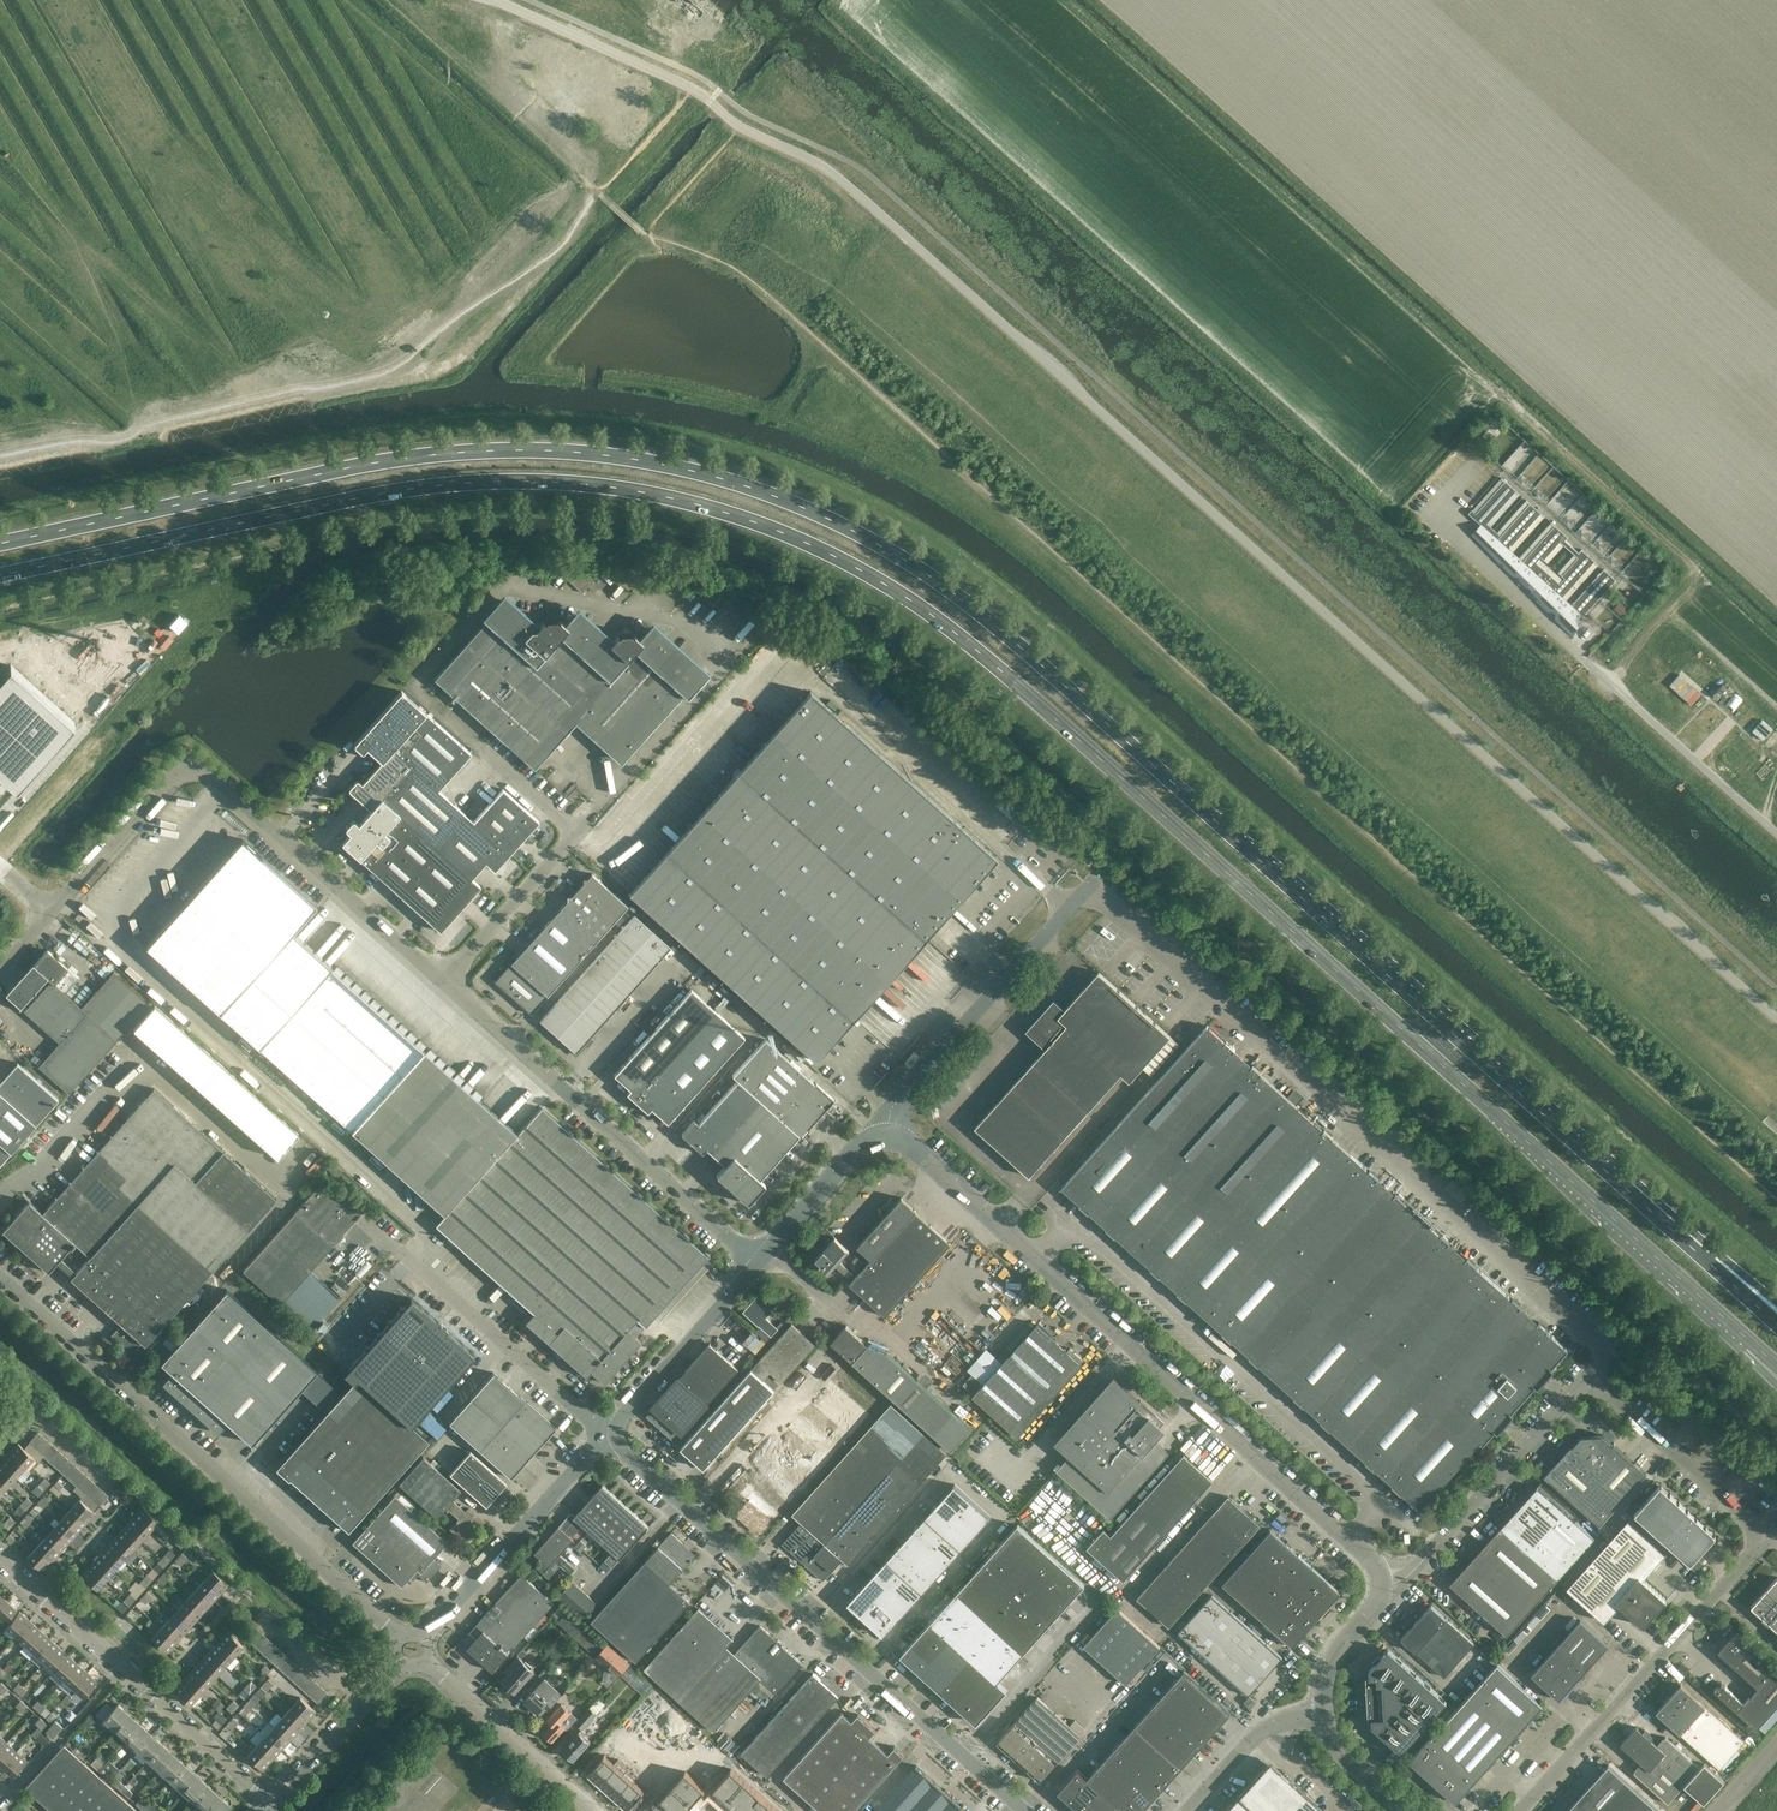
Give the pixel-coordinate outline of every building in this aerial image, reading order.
[(1491,426),(1486,421),(1476,432),(1481,437),(1491,426)] [(1558,476),(1562,472),(1524,439),(1506,460),(1533,484),(1547,467),(1558,476)] [(1472,510),(1469,513),(1493,534),(1484,543),(1476,536),(1477,534),(1475,531),(1471,535),(1512,577),(1517,572),(1522,576),(1517,581),(1525,590),(1527,587),(1531,592),(1529,594),(1536,601),(1547,613),(1552,608),(1559,615),(1554,620),(1573,639),(1574,637),(1570,635),(1583,620),(1581,619),(1616,580),(1604,569),(1571,605),(1562,597),(1594,561),(1598,565),(1598,564),(1582,549),(1579,552),(1565,540),(1568,537),(1551,522),(1551,523),(1555,526),(1523,561),(1509,549),(1541,513),(1544,517),(1545,516),(1527,500),(1526,500),(1530,504),(1501,536),(1492,528),(1487,523),(1516,491),(1519,494),(1520,494),(1502,478),(1501,478),(1505,481),(1476,513),(1472,510)] [(1598,508),(1579,527),(1596,545),(1600,541),(1608,549),(1623,534),(1598,508)] [(1632,556),(1640,547),(1627,536),(1609,555),(1621,566),(1631,556),(1632,556)] [(1619,601),(1615,609),(1625,614),(1629,605),(1619,601)] [(537,631),(505,602),(436,679),(532,766),(576,718),(624,761),(703,674),(654,630),(643,642),(627,627),(611,644),(580,616),(569,628),(553,614),(537,631)] [(733,645),(745,654),(757,639),(750,634),(758,625),(751,620),(733,645)] [(1,773),(17,787),(96,699),(128,663),(94,633),(62,668),(32,641),(11,665),(0,677),(0,773),(1,773)] [(865,675),(852,687),(861,698),(875,686),(865,675)] [(401,691),(355,742),(356,742),(355,743),(355,744),(356,746),(362,752),(363,752),(366,752),(381,766),(395,751),(439,791),(472,754),(401,691)] [(812,693),(632,894),(817,1060),(997,863),(812,693)] [(510,854),(474,822),(439,791),(395,751),(381,766),(364,785),(359,781),(358,781),(357,781),(351,789),(350,789),(351,791),(355,795),(356,794),(373,810),(383,798),(472,879),(486,863),(495,871),(510,854)] [(504,789),(474,822),(510,854),(540,821),(504,789)] [(383,798),(373,810),(360,824),(355,820),(354,820),(353,820),(347,826),(347,828),(347,829),(348,831),(340,840),(441,931),(481,887),(472,879),(383,798)] [(242,839),(146,947),(259,1048),(331,967),(292,933),(317,906),(243,840),(242,839)] [(1091,854),(1084,861),(1089,866),(1096,859),(1091,854)] [(580,888),(577,892),(612,925),(629,907),(593,874),(588,875),(588,879),(584,879),(584,883),(580,883),(580,888)] [(612,925),(577,892),(572,893),(572,896),(568,897),(568,901),(560,910),(596,943),(612,925)] [(560,910),(528,946),(516,959),(512,960),(512,963),(495,982),(532,1014),(596,943),(560,910)] [(634,916),(540,1020),(558,1037),(653,933),(634,916)] [(69,1093),(117,1040),(149,1004),(113,972),(81,1007),(65,993),(78,977),(70,970),(48,950),(34,965),(33,964),(6,994),(60,1043),(39,1066),(69,1093)] [(674,954),(582,1055),(601,1072),(692,971),(674,954)] [(331,967),(259,1048),(353,1131),(425,1051),(331,967)] [(1130,1081),(1142,1067),(1152,1075),(1179,1044),(1170,1036),(1098,972),(1063,1011),(1054,1003),(1036,1023),(1054,1040),(975,1127),(1030,1176),(1122,1074),(1130,1081)] [(658,1021),(691,988),(687,984),(655,1018),(658,1021)] [(723,984),(719,988),(725,995),(715,1005),(720,1009),(734,994),(723,984)] [(627,1094),(635,1101),(638,1103),(719,1014),(693,990),(634,1054),(635,1054),(632,1057),(632,1056),(615,1075),(631,1090),(627,1094)] [(154,1005),(134,1028),(195,1084),(216,1060),(154,1005)] [(719,1014),(638,1103),(648,1113),(651,1109),(668,1124),(694,1095),(696,1092),(696,1093),(746,1039),(719,1014)] [(1183,1052),(1134,1106),(1170,1138),(1244,1056),(1226,1041),(1225,1041),(1207,1025),(1183,1052)] [(761,1101),(801,1137),(801,1138),(835,1101),(817,1084),(817,1085),(801,1071),(803,1069),(794,1061),(792,1063),(767,1040),(734,1077),(739,1081),(761,1101)] [(708,1257),(542,1108),(518,1134),(480,1101),(425,1051),(353,1131),(445,1215),(436,1225),(533,1313),(525,1322),(548,1343),(586,1377),(591,1371),(604,1383),(641,1342),(636,1338),(708,1257)] [(1244,1056),(1170,1138),(1206,1170),(1278,1089),(1261,1074),(1262,1073),(1244,1056)] [(298,1134),(216,1060),(195,1084),(277,1158),(298,1134)] [(58,1099),(17,1062),(0,1082),(0,1164),(58,1099)] [(707,1149),(712,1154),(761,1101),(739,1081),(699,1125),(695,1121),(683,1135),(703,1154),(707,1149)] [(154,1089),(45,1211),(43,1213),(29,1201),(2,1231),(48,1272),(70,1247),(71,1248),(75,1244),(90,1257),(71,1278),(122,1324),(112,1335),(140,1360),(154,1345),(157,1347),(169,1333),(162,1327),(267,1211),(277,1199),(154,1089)] [(1278,1089),(1206,1170),(1242,1202),(1315,1121),(1297,1105),(1297,1106),(1278,1089)] [(761,1101),(712,1154),(726,1166),(717,1176),(748,1204),(766,1185),(761,1180),(801,1137),(761,1101)] [(1079,1204),(1086,1211),(1089,1213),(1094,1206),(1102,1214),(1170,1138),(1134,1106),(1062,1187),(1080,1203),(1079,1204)] [(1315,1121),(1242,1202),(1277,1234),(1350,1154),(1333,1138),(1333,1137),(1315,1121)] [(1206,1170),(1170,1138),(1102,1214),(1111,1222),(1106,1228),(1115,1236),(1116,1236),(1133,1251),(1206,1170)] [(1350,1154),(1277,1234),(1313,1267),(1386,1185),(1369,1169),(1368,1170),(1350,1154)] [(333,1161),(327,1168),(337,1177),(343,1171),(333,1161)] [(1242,1202),(1206,1170),(1133,1251),(1151,1267),(1151,1268),(1160,1277),(1166,1270),(1174,1278),(1242,1202)] [(323,1182),(297,1211),(243,1271),(280,1304),(310,1331),(341,1297),(311,1270),(364,1211),(341,1191),(338,1195),(323,1182)] [(1386,1185),(1313,1267),(1349,1299),(1421,1218),(1404,1202),(1405,1201),(1386,1185)] [(902,1197),(890,1211),(858,1246),(872,1259),(849,1284),(885,1316),(950,1243),(915,1212),(916,1211),(902,1197)] [(1277,1234),(1242,1202),(1174,1278),(1183,1286),(1177,1292),(1186,1301),(1187,1300),(1205,1315),(1277,1234)] [(1421,1218),(1349,1299),(1384,1331),(1458,1249),(1440,1233),(1440,1234),(1421,1218)] [(1313,1267),(1277,1234),(1205,1315),(1223,1332),(1222,1333),(1231,1341),(1237,1335),(1245,1342),(1313,1267)] [(849,1250),(835,1237),(824,1249),(839,1261),(849,1250)] [(839,1261),(824,1249),(814,1260),(829,1273),(835,1266),(849,1278),(853,1274),(839,1261)] [(1458,1249),(1384,1331),(1420,1363),(1493,1282),(1476,1266),(1476,1265),(1458,1249)] [(863,1263),(857,1257),(853,1261),(859,1267),(863,1263)] [(1349,1299),(1313,1267),(1245,1342),(1254,1350),(1249,1357),(1258,1365),(1259,1364),(1276,1380),(1349,1299)] [(1493,1282),(1420,1363),(1456,1395),(1529,1313),(1512,1298),(1511,1298),(1493,1282)] [(227,1289),(162,1361),(188,1386),(179,1396),(197,1413),(272,1330),(227,1289)] [(763,1301),(759,1297),(745,1312),(759,1324),(760,1326),(756,1331),(767,1341),(778,1329),(765,1317),(777,1304),(768,1296),(763,1301)] [(348,1529),(350,1526),(428,1440),(411,1425),(474,1354),(411,1298),(409,1301),(409,1305),(400,1306),(400,1311),(397,1314),(397,1318),(388,1319),(388,1323),(386,1327),(386,1331),(377,1332),(377,1336),(374,1340),(374,1344),(365,1344),(365,1349),(363,1352),(363,1356),(354,1357),(354,1362),(344,1372),(354,1381),(300,1441),(296,1442),(296,1447),(279,1466),(348,1529)] [(1384,1331),(1349,1299),(1276,1380),(1294,1396),(1294,1397),(1303,1405),(1309,1399),(1317,1406),(1384,1331)] [(1529,1313),(1456,1395),(1493,1428),(1565,1347),(1547,1331),(1548,1330),(1529,1313)] [(1037,1323),(983,1383),(973,1374),(963,1384),(974,1394),(972,1395),(1018,1436),(1082,1364),(1081,1362),(1083,1360),(1070,1348),(1067,1350),(1037,1323)] [(785,1380),(809,1353),(816,1346),(792,1324),(786,1332),(752,1369),(764,1380),(771,1372),(782,1383),(785,1380)] [(868,1345),(863,1341),(847,1326),(832,1343),(853,1362),(950,1450),(971,1428),(888,1354),(868,1345)] [(272,1330),(197,1413),(216,1430),(225,1419),(252,1443),(317,1371),(272,1330)] [(1420,1363),(1384,1331),(1317,1406),(1326,1414),(1320,1421),(1330,1429),(1330,1428),(1348,1444),(1420,1363)] [(679,1377),(647,1414),(675,1440),(707,1403),(738,1369),(710,1344),(679,1377)] [(1456,1395),(1420,1363),(1348,1444),(1366,1460),(1365,1461),(1375,1470),(1380,1463),(1388,1470),(1456,1395)] [(768,1398),(775,1391),(752,1369),(682,1446),(705,1467),(768,1398)] [(555,1427),(500,1379),(493,1372),(449,1422),(510,1477),(555,1427)] [(791,1502),(840,1447),(840,1448),(870,1414),(831,1380),(811,1402),(833,1422),(823,1432),(801,1413),(772,1446),(766,1442),(752,1457),(758,1462),(753,1468),(791,1502)] [(1138,1403),(1114,1382),(1060,1442),(1072,1452),(1056,1469),(1110,1517),(1169,1452),(1155,1440),(1165,1428),(1153,1417),(1156,1414),(1140,1400),(1138,1403)] [(1493,1428),(1456,1395),(1388,1470),(1397,1479),(1392,1485),(1401,1493),(1402,1492),(1417,1506),(1474,1444),(1476,1446),(1493,1428)] [(782,1544),(803,1562),(921,1430),(891,1404),(792,1514),(802,1522),(782,1544)] [(440,1436),(448,1426),(435,1416),(433,1419),(430,1417),(424,1423),(440,1436)] [(921,1430),(803,1562),(824,1581),(843,1559),(848,1564),(947,1453),(921,1430)] [(38,1432),(29,1443),(34,1448),(44,1437),(38,1432)] [(1581,1435),(1573,1444),(1545,1476),(1599,1524),(1645,1473),(1601,1434),(1600,1436),(1589,1436),(1583,1437),(1581,1435)] [(34,1448),(39,1453),(49,1442),(44,1437),(34,1448)] [(39,1453),(45,1457),(54,1447),(49,1442),(39,1453)] [(18,1443),(9,1453),(25,1467),(34,1457),(18,1443)] [(45,1457),(50,1462),(60,1452),(54,1447),(45,1457)] [(485,1504),(505,1482),(469,1451),(450,1473),(485,1504)] [(50,1462),(56,1467),(65,1456),(60,1452),(50,1462)] [(25,1467),(9,1453),(1,1463),(16,1477),(25,1467)] [(56,1467),(61,1472),(71,1461),(65,1456),(56,1467)] [(465,1512),(452,1500),(461,1490),(423,1456),(399,1483),(437,1517),(445,1507),(459,1519),(451,1528),(465,1541),(479,1525),(474,1521),(478,1516),(469,1508),(465,1512)] [(1150,1490),(1118,1526),(1111,1534),(1104,1528),(1087,1547),(1123,1579),(1210,1483),(1181,1457),(1150,1491),(1150,1490)] [(61,1472),(66,1477),(76,1466),(71,1461),(61,1472)] [(1,1463),(0,1463),(0,1480),(7,1486),(16,1477),(1,1463)] [(66,1477),(72,1482),(81,1471),(76,1466),(66,1477)] [(72,1482),(77,1487),(87,1476),(81,1471),(72,1482)] [(77,1487),(83,1492),(92,1481),(87,1476),(77,1487)] [(41,1481),(47,1487),(50,1483),(44,1478),(41,1481)] [(37,1486),(43,1491),(47,1487),(41,1481),(37,1486)] [(57,1481),(53,1485),(59,1490),(62,1486),(57,1481)] [(83,1492),(88,1496),(98,1486),(92,1481),(83,1492)] [(534,1554),(541,1560),(536,1566),(549,1578),(561,1565),(570,1574),(575,1569),(560,1555),(573,1540),(571,1537),(582,1525),(589,1531),(611,1551),(612,1552),(620,1559),(649,1526),(603,1484),(575,1515),(572,1512),(558,1526),(534,1554)] [(757,1532),(769,1519),(761,1511),(767,1504),(752,1491),(754,1489),(749,1484),(741,1493),(749,1500),(742,1509),(746,1513),(741,1519),(757,1532)] [(848,1603),(884,1635),(991,1517),(955,1484),(848,1603)] [(1658,1484),(1657,1486),(1635,1510),(1690,1559),(1713,1533),(1658,1484)] [(88,1496),(93,1501),(103,1491),(98,1486),(88,1496)] [(1537,1486),(1450,1583),(1507,1634),(1594,1537),(1537,1486)] [(93,1501),(99,1506),(108,1495),(103,1491),(93,1501)] [(394,1494),(359,1534),(352,1542),(401,1586),(415,1571),(426,1582),(441,1565),(433,1558),(447,1542),(394,1494)] [(50,1500),(44,1495),(41,1499),(46,1504),(50,1500)] [(1228,1496),(1212,1514),(1137,1597),(1169,1626),(1244,1542),(1244,1543),(1260,1525),(1228,1496)] [(23,1501),(29,1506),(33,1502),(27,1497),(23,1501)] [(46,1504),(41,1499),(37,1503),(43,1508),(46,1504)] [(80,1499),(71,1508),(87,1522),(95,1513),(80,1499)] [(20,1505),(26,1510),(29,1506),(23,1501),(20,1505)] [(134,1516),(150,1530),(158,1521),(143,1507),(134,1516)] [(87,1522),(71,1508),(62,1518),(78,1532),(87,1522)] [(32,1519),(27,1514),(23,1518),(29,1523),(32,1519)] [(134,1516),(125,1526),(141,1540),(150,1530),(134,1516)] [(6,1521),(12,1526),(15,1522),(9,1517),(6,1521)] [(29,1523),(23,1518),(20,1522),(25,1527),(29,1523)] [(62,1518),(53,1528),(69,1542),(78,1532),(62,1518)] [(1643,1626),(1666,1600),(1643,1578),(1665,1553),(1627,1519),(1567,1587),(1604,1621),(1619,1604),(1643,1626)] [(3,1524),(8,1529),(12,1526),(6,1521),(3,1524)] [(1017,1524),(999,1544),(1067,1605),(1085,1585),(1017,1524)] [(125,1526),(117,1536),(132,1550),(141,1540),(125,1526)] [(53,1528),(45,1538),(60,1552),(69,1542),(53,1528)] [(1292,1645),(1340,1592),(1270,1529),(1222,1583),(1292,1645)] [(660,1544),(661,1545),(646,1561),(645,1561),(591,1621),(636,1661),(690,1600),(670,1583),(694,1555),(682,1545),(683,1543),(670,1532),(660,1544)] [(9,1534),(6,1538),(11,1543),(15,1539),(9,1534)] [(117,1536),(108,1546),(123,1560),(132,1550),(117,1536)] [(45,1538),(36,1547),(51,1561),(60,1552),(45,1538)] [(175,1543),(181,1548),(184,1544),(179,1539),(175,1543)] [(1067,1605),(999,1544),(982,1564),(1049,1624),(1067,1605)] [(108,1546),(99,1555),(115,1569),(123,1560),(108,1546)] [(51,1561),(36,1547),(27,1557),(43,1571),(51,1561)] [(188,1558),(182,1552),(179,1556),(184,1562),(188,1558)] [(605,1559),(613,1566),(620,1559),(612,1552),(605,1559)] [(99,1555),(90,1565),(106,1579),(115,1569),(99,1555)] [(167,1564),(170,1560),(164,1555),(161,1559),(167,1564)] [(184,1562),(179,1556),(175,1560),(181,1565),(184,1562)] [(167,1564),(161,1559),(158,1563),(163,1568),(167,1564)] [(1049,1624),(982,1564),(956,1593),(1023,1653),(1049,1624)] [(106,1579),(90,1565),(81,1575),(97,1589),(106,1579)] [(229,1584),(213,1570),(204,1580),(220,1594),(229,1584)] [(171,1577),(165,1572),(161,1576),(167,1581),(171,1577)] [(150,1583),(153,1580),(147,1574),(144,1578),(150,1583)] [(483,1617),(484,1618),(491,1625),(485,1631),(484,1630),(468,1647),(494,1671),(510,1653),(508,1651),(513,1645),(515,1647),(555,1603),(522,1574),(483,1617)] [(167,1581),(161,1576),(158,1580),(164,1585),(167,1581)] [(1750,1606),(1776,1630),(1776,1576),(1750,1606)] [(150,1583),(144,1578),(140,1582),(146,1587),(150,1583)] [(220,1594),(204,1580),(196,1589),(211,1603),(220,1594)] [(583,1619),(597,1603),(572,1581),(558,1597),(583,1619)] [(211,1603),(196,1589),(187,1599),(202,1613),(211,1603)] [(144,1596),(150,1601),(153,1596),(148,1591),(144,1596)] [(1023,1653),(956,1593),(931,1621),(950,1639),(969,1655),(988,1672),(998,1681),(1023,1653)] [(132,1603),(136,1599),(130,1594),(126,1598),(132,1603)] [(1178,1632),(1248,1695),(1282,1657),(1212,1595),(1178,1632)] [(144,1596),(141,1599),(147,1604),(150,1601),(144,1596)] [(132,1603),(126,1598),(123,1601),(129,1607),(132,1603)] [(202,1613),(187,1599),(178,1609),(194,1623),(202,1613)] [(0,1608),(0,1622),(2,1625),(16,1609),(7,1600),(0,1608)] [(1474,1643),(1431,1605),(1401,1638),(1444,1676),(1474,1643)] [(803,1664),(760,1625),(734,1655),(726,1648),(734,1639),(699,1608),(644,1669),(714,1731),(761,1678),(777,1693),(803,1664)] [(1126,1684),(1160,1647),(1117,1608),(1083,1646),(1126,1684)] [(194,1623),(178,1609),(169,1618),(185,1632),(194,1623)] [(568,1610),(558,1622),(574,1636),(584,1625),(568,1610)] [(19,1611),(5,1627),(15,1636),(29,1620),(19,1611)] [(136,1616),(130,1611),(127,1615),(133,1620),(136,1616)] [(169,1618),(161,1628),(176,1642),(185,1632),(169,1618)] [(29,1620),(15,1636),(24,1645),(38,1629),(29,1620)] [(1580,1620),(1561,1641),(1557,1638),(1552,1644),(1555,1647),(1531,1674),(1559,1699),(1608,1645),(1580,1620)] [(903,1652),(923,1669),(950,1639),(931,1621),(903,1652)] [(590,1651),(600,1640),(584,1625),(574,1636),(590,1651)] [(176,1642),(161,1628),(152,1638),(167,1652),(176,1642)] [(247,1639),(252,1644),(262,1633),(256,1628),(247,1639)] [(38,1629),(24,1645),(34,1653),(48,1638),(38,1629)] [(227,1631),(219,1641),(234,1655),(243,1645),(227,1631)] [(1735,1631),(1717,1650),(1757,1687),(1744,1701),(1721,1681),(1714,1689),(1756,1727),(1758,1726),(1765,1733),(1776,1719),(1776,1669),(1735,1631)] [(252,1644),(258,1649),(267,1638),(262,1633),(252,1644)] [(48,1638),(34,1653),(44,1662),(58,1646),(48,1638)] [(258,1649),(263,1653),(273,1643),(267,1638),(258,1649)] [(950,1639),(923,1669),(942,1686),(969,1655),(950,1639)] [(234,1655),(219,1641),(210,1651),(225,1665),(234,1655)] [(263,1653),(268,1658),(278,1648),(273,1643),(263,1653)] [(607,1645),(606,1645),(597,1656),(619,1675),(620,1674),(629,1664),(625,1661),(607,1645)] [(58,1646),(44,1662),(54,1671),(68,1655),(58,1646)] [(268,1658),(274,1663),(283,1653),(278,1648),(268,1658)] [(1401,1751),(1446,1701),(1388,1649),(1369,1670),(1372,1726),(1401,1751)] [(225,1665),(210,1651),(201,1661),(217,1675),(225,1665)] [(274,1663),(279,1668),(289,1657),(283,1653),(274,1663)] [(68,1655),(54,1671),(63,1680),(77,1664),(68,1655)] [(516,1692),(535,1670),(519,1655),(506,1670),(510,1673),(503,1680),(516,1692)] [(969,1655),(942,1686),(960,1703),(988,1672),(969,1655)] [(279,1668),(285,1673),(294,1662),(289,1657),(279,1668)] [(217,1675),(201,1661),(192,1670),(208,1684),(217,1675)] [(285,1673),(290,1678),(300,1667),(294,1662),(285,1673)] [(77,1664),(63,1680),(73,1688),(87,1673),(77,1664)] [(1497,1664),(1461,1704),(1410,1761),(1455,1802),(1542,1704),(1497,1664)] [(261,1669),(267,1674),(270,1670),(264,1665),(261,1669)] [(290,1678),(295,1683),(305,1672),(300,1667),(290,1678)] [(208,1684),(192,1670),(184,1680),(199,1694),(208,1684)] [(1201,1746),(1210,1735),(1220,1724),(1230,1713),(1207,1692),(1184,1671),(1174,1682),(1164,1693),(1154,1704),(1145,1715),(1135,1725),(1125,1736),(1116,1747),(1106,1757),(1096,1768),(1087,1778),(1077,1769),(1058,1791),(1080,1810),(1142,1810),(1143,1810),(1152,1799),(1162,1789),(1172,1778),(1181,1767),(1191,1756),(1201,1746)] [(305,1672),(295,1683),(301,1688),(310,1677),(305,1672)] [(988,1672),(960,1703),(980,1721),(1007,1690),(998,1681),(988,1672)] [(87,1673),(73,1688),(83,1697),(97,1681),(87,1673)] [(768,1776),(839,1696),(814,1673),(742,1753),(768,1776)] [(316,1682),(310,1677),(301,1688),(306,1692),(316,1682)] [(264,1682),(270,1687),(273,1683),(267,1678),(264,1682)] [(546,1710),(562,1694),(545,1679),(525,1701),(538,1712),(542,1707),(546,1710)] [(199,1694),(184,1680),(175,1690),(190,1704),(199,1694)] [(247,1684),(253,1689),(256,1686),(250,1681),(247,1684)] [(264,1682),(260,1686),(266,1691),(270,1687),(264,1682)] [(306,1692),(311,1697),(321,1687),(316,1682),(306,1692)] [(17,1692),(22,1687),(18,1683),(13,1689),(17,1692)] [(243,1688),(249,1693),(253,1689),(247,1684),(243,1688)] [(1681,1684),(1674,1691),(1656,1712),(1719,1769),(1725,1763),(1727,1765),(1733,1759),(1730,1756),(1744,1741),(1681,1684)] [(0,1691),(0,1692),(3,1695),(8,1690),(4,1686),(0,1691)] [(17,1692),(20,1696),(26,1690),(22,1687),(17,1692)] [(321,1687),(311,1697),(317,1702),(326,1692),(321,1687)] [(1244,1701),(1250,1707),(1256,1701),(1249,1695),(1244,1701)] [(300,1697),(291,1707),(307,1721),(315,1711),(300,1697)] [(1037,1697),(1014,1723),(997,1742),(1040,1781),(1080,1736),(1079,1735),(1085,1728),(1075,1719),(1069,1725),(1063,1721),(1037,1697)] [(247,1702),(252,1707),(256,1703),(250,1698),(247,1702)] [(598,1698),(590,1707),(577,1723),(583,1729),(605,1704),(598,1698)] [(24,1704),(20,1700),(15,1706),(19,1709),(24,1704)] [(36,1710),(41,1704),(37,1700),(32,1706),(36,1710)] [(229,1704),(235,1709),(239,1705),(233,1700),(229,1704)] [(247,1702),(243,1705),(249,1711),(252,1707),(247,1702)] [(104,1720),(115,1731),(130,1714),(119,1703),(104,1720)] [(567,1729),(578,1718),(572,1712),(562,1703),(548,1719),(553,1723),(544,1732),(553,1740),(565,1727),(567,1729)] [(24,1704),(19,1709),(23,1713),(28,1707),(24,1704)] [(36,1710),(40,1713),(45,1707),(41,1704),(36,1710)] [(226,1708),(232,1713),(235,1709),(229,1704),(226,1708)] [(71,1706),(58,1720),(66,1727),(79,1713),(71,1706)] [(784,1777),(822,1810),(853,1810),(888,1772),(887,1771),(903,1754),(850,1706),(833,1722),(784,1777)] [(291,1707),(282,1716),(298,1730),(307,1721),(291,1707)] [(46,1718),(50,1722),(55,1716),(51,1713),(46,1718)] [(130,1714),(115,1731),(126,1741),(141,1724),(130,1714)] [(282,1716),(274,1726),(289,1740),(298,1730),(282,1716)] [(229,1721),(235,1726),(238,1722),(233,1717),(229,1721)] [(34,1723),(42,1730),(47,1725),(39,1718),(34,1723)] [(218,1729),(221,1725),(215,1720),(212,1723),(218,1729)] [(55,1721),(45,1731),(52,1737),(61,1727),(55,1721)] [(229,1721),(226,1725),(232,1730),(235,1726),(229,1721)] [(289,1740),(274,1726),(268,1721),(260,1731),(265,1736),(280,1750),(289,1740)] [(141,1724),(126,1741),(138,1751),(153,1734),(141,1724)] [(1636,1726),(1628,1735),(1684,1785),(1703,1803),(1724,1780),(1704,1763),(1700,1767),(1665,1736),(1657,1745),(1636,1726)] [(628,1729),(622,1735),(626,1739),(632,1733),(628,1729)] [(579,1732),(574,1737),(573,1736),(568,1741),(569,1742),(563,1749),(574,1760),(590,1742),(579,1732)] [(153,1734),(138,1751),(149,1761),(164,1744),(153,1734)] [(1684,1785),(1628,1735),(1620,1744),(1641,1763),(1633,1772),(1668,1803),(1684,1785)] [(265,1736),(256,1746),(272,1760),(280,1750),(265,1736)] [(714,1740),(689,1767),(699,1776),(723,1748),(714,1740)] [(0,1750),(0,1765),(2,1767),(16,1751),(6,1743),(0,1750)] [(643,1743),(638,1749),(642,1753),(647,1747),(643,1743)] [(69,1749),(64,1744),(25,1788),(51,1810),(134,1810),(135,1809),(80,1759),(69,1749)] [(69,1749),(80,1759),(85,1754),(74,1744),(69,1749)] [(175,1754),(164,1744),(149,1761),(160,1771),(175,1754)] [(256,1746),(247,1755),(263,1769),(272,1760),(256,1746)] [(647,1747),(642,1753),(646,1757),(652,1751),(647,1747)] [(16,1751),(2,1767),(12,1776),(26,1760),(16,1751)] [(99,1771),(109,1760),(100,1752),(90,1763),(99,1771)] [(727,1752),(724,1756),(734,1766),(738,1762),(727,1752)] [(187,1765),(175,1754),(160,1771),(171,1781),(187,1765)] [(604,1755),(587,1774),(597,1784),(615,1764),(604,1755)] [(99,1771),(109,1780),(119,1769),(109,1760),(99,1771)] [(663,1761),(658,1767),(662,1771),(667,1765),(663,1761)] [(615,1764),(597,1784),(607,1792),(624,1773),(615,1764)] [(198,1775),(187,1765),(171,1781),(183,1791),(198,1775)] [(900,1783),(875,1810),(967,1810),(916,1765),(900,1783)] [(1608,1765),(1567,1810),(1659,1810),(1608,1765)] [(714,1789),(738,1810),(778,1810),(731,1769),(714,1789)] [(667,1771),(663,1775),(669,1781),(673,1777),(667,1771)] [(1305,1808),(1313,1798),(1294,1782),(1286,1791),(1263,1771),(1255,1779),(1227,1810),(1309,1810),(1305,1808)] [(650,1810),(686,1810),(705,1789),(686,1772),(650,1810)] [(624,1773),(607,1792),(616,1801),(634,1782),(624,1773)] [(209,1785),(198,1775),(183,1791),(194,1801),(209,1785)] [(663,1775),(659,1780),(665,1785),(669,1781),(663,1775)] [(121,1791),(125,1786),(117,1779),(113,1784),(121,1791)] [(634,1782),(616,1801),(627,1810),(644,1791),(634,1782)] [(209,1785),(194,1801),(199,1806),(194,1810),(206,1810),(221,1795),(209,1785)] [(121,1791),(128,1798),(132,1793),(125,1786),(121,1791)] [(221,1795),(206,1810),(226,1810),(231,1805),(221,1795)] [(1767,1807),(1771,1810),(1776,1810),(1776,1796),(1767,1807)] [(644,1797),(640,1801),(646,1806),(650,1802),(644,1797)] [(135,1804),(143,1810),(145,1810),(148,1807),(139,1799),(135,1804)] [(640,1801),(636,1805),(642,1810),(646,1806),(640,1801)]
